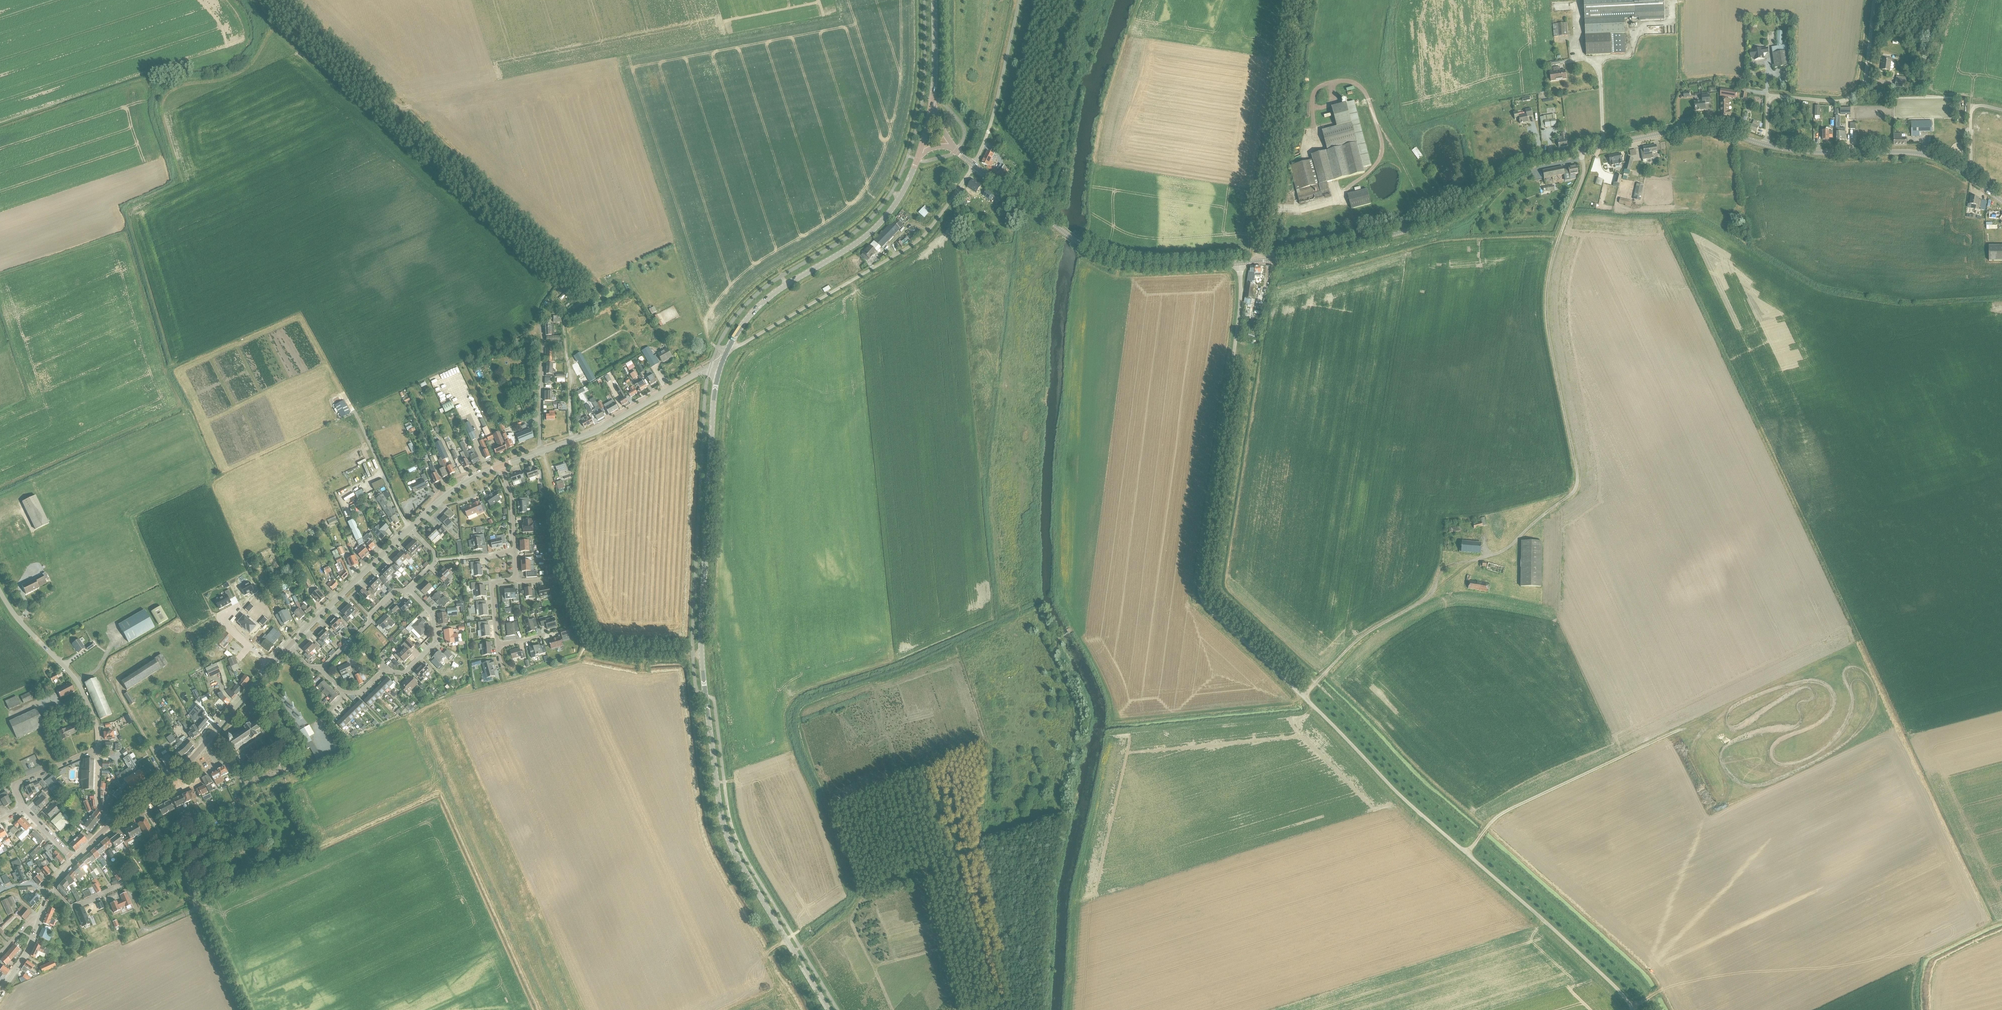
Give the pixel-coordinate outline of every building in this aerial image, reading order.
[(1586,55),(1625,53),(1625,33),(1624,19),(1639,18),(1639,20),(1665,19),(1664,0),(1584,0),(1586,55)] [(1553,24),(1554,37),(1568,36),(1567,23),(1553,24)] [(1778,47),(1773,47),(1772,47),(1775,68),(1790,66),(1787,45),(1782,46),(1782,31),(1778,31),(1778,47)] [(1769,52),(1768,48),(1750,51),(1752,58),(1755,57),(1755,60),(1764,59),(1763,53),(1769,52)] [(1883,60),(1882,65),(1883,65),(1882,70),(1890,71),(1891,61),(1883,60)] [(1550,72),(1551,81),(1566,79),(1565,70),(1550,72)] [(1740,92),(1737,92),(1721,89),(1720,96),(1736,99),(1736,97),(1739,98),(1740,92)] [(1706,104),(1711,103),(1710,95),(1702,96),(1703,101),(1695,102),(1696,111),(1706,110),(1706,104)] [(1729,99),(1721,99),(1721,113),(1721,117),(1731,117),(1731,116),(1732,115),(1732,113),(1731,112),(1731,111),(1729,111),(1729,99)] [(1331,107),(1337,127),(1322,131),(1328,151),(1312,155),(1313,160),(1290,166),(1300,204),(1331,196),(1327,182),(1364,173),(1363,168),(1371,166),(1354,101),(1331,107)] [(1515,119),(1519,118),(1520,124),(1528,122),(1527,117),(1532,116),(1531,109),(1525,110),(1526,114),(1519,116),(1518,112),(1513,112),(1515,119)] [(1543,117),(1544,128),(1556,126),(1554,116),(1543,117)] [(1759,127),(1761,123),(1754,120),(1752,125),(1750,130),(1757,132),(1759,127)] [(1912,121),(1912,132),(1924,132),(1924,121),(1912,121)] [(1833,137),(1833,131),(1832,131),(1832,129),(1831,128),(1827,128),(1826,129),(1826,131),(1823,131),(1823,140),(1830,140),(1830,137),(1833,137)] [(1837,128),(1837,140),(1845,140),(1845,128),(1837,128)] [(1559,141),(1558,142),(1559,148),(1567,146),(1565,133),(1561,133),(1562,137),(1558,138),(1559,141)] [(1901,135),(1894,135),(1894,145),(1906,145),(1906,138),(1901,138),(1901,135)] [(1643,149),(1641,149),(1642,154),(1643,159),(1653,157),(1652,152),(1657,151),(1655,144),(1650,145),(1643,147),(1643,149)] [(1412,150),(1418,159),(1423,156),(1416,147),(1412,150)] [(987,167),(996,174),(997,171),(992,167),(994,162),(992,161),(994,155),(987,152),(982,163),(987,166),(987,167)] [(1623,163),(1620,153),(1609,156),(1611,166),(1614,165),(1619,164),(1623,163)] [(1624,173),(1629,175),(1633,159),(1627,157),(1624,169),(1625,169),(1624,173)] [(997,174),(1001,177),(1008,168),(1004,165),(997,174)] [(1564,175),(1564,174),(1569,173),(1570,180),(1576,179),(1575,174),(1578,174),(1577,166),(1568,168),(1568,169),(1564,170),(1563,167),(1542,171),(1544,179),(1564,175)] [(973,179),(968,187),(974,190),(972,193),(975,195),(979,189),(982,185),(973,179)] [(1633,199),(1640,200),(1644,184),(1636,183),(1633,199)] [(987,190),(983,195),(990,201),(994,195),(987,190)] [(1348,195),(1352,210),(1371,205),(1368,190),(1348,195)] [(1970,204),(1976,205),(1976,207),(1981,208),(1982,200),(1979,199),(1979,198),(1971,197),(1970,204)] [(1620,198),(1619,203),(1631,206),(1632,201),(1620,198)] [(924,205),(918,212),(924,218),(930,211),(924,205)] [(2001,214),(1998,214),(1998,211),(1988,210),(1987,216),(1997,218),(1998,218),(2001,220),(1999,222),(2001,225),(2001,212),(2001,214)] [(882,248),(899,231),(904,226),(896,219),(874,240),(862,253),(869,259),(876,252),(875,251),(880,246),(882,248)] [(909,234),(900,242),(903,245),(912,237),(909,234)] [(1989,261),(2001,261),(2001,246),(1989,246),(1989,261)] [(1249,271),(1248,280),(1250,280),(1251,272),(1254,272),(1254,273),(1255,273),(1255,276),(1261,276),(1261,266),(1250,266),(1250,272),(1249,271)] [(1244,302),(1252,303),(1255,284),(1247,283),(1244,302)] [(566,291),(559,297),(562,301),(569,294),(566,291)] [(546,325),(547,336),(554,335),(554,324),(546,325)] [(649,347),(642,351),(651,367),(659,363),(655,355),(654,356),(649,347)] [(556,362),(556,349),(548,348),(547,362),(556,362)] [(661,352),(658,354),(662,361),(667,358),(668,359),(672,357),(667,349),(661,352)] [(571,365),(583,386),(596,379),(580,352),(574,356),(577,362),(571,365)] [(625,364),(629,370),(635,367),(631,361),(625,364)] [(547,364),(547,374),(551,374),(551,377),(556,378),(556,377),(565,378),(565,374),(556,374),(556,370),(553,370),(553,364),(547,364)] [(657,381),(650,369),(646,371),(647,373),(649,377),(647,378),(648,382),(651,385),(657,381)] [(638,376),(641,382),(637,385),(641,392),(647,388),(640,375),(638,376)] [(626,383),(631,392),(629,393),(631,397),(637,393),(628,379),(625,381),(626,383)] [(621,399),(619,401),(622,406),(628,402),(619,386),(618,387),(616,385),(615,386),(616,388),(618,392),(622,397),(620,398),(621,399)] [(613,400),(604,405),(609,414),(618,409),(613,400)] [(344,401),(335,405),(342,417),(350,413),(344,401)] [(446,412),(455,408),(452,401),(443,404),(446,412)] [(604,416),(599,406),(596,401),(594,402),(594,403),(594,404),(596,408),(594,409),(596,413),(594,414),(598,420),(604,416)] [(585,406),(589,414),(593,412),(588,404),(585,406)] [(544,417),(545,421),(555,420),(555,411),(550,412),(550,415),(547,415),(547,416),(544,417)] [(582,422),(584,427),(593,423),(590,416),(587,418),(587,416),(582,419),(583,421),(582,422)] [(409,422),(405,425),(406,427),(408,431),(409,431),(414,428),(415,427),(412,422),(410,423),(409,422)] [(476,439),(476,437),(469,422),(464,425),(472,441),(476,439)] [(483,429),(486,436),(491,434),(487,427),(483,429)] [(516,435),(520,443),(534,437),(531,429),(516,435)] [(505,431),(504,431),(501,433),(508,449),(514,446),(514,445),(516,444),(516,442),(515,441),(515,440),(515,438),(515,437),(514,437),(514,436),(514,434),(513,434),(512,434),(512,433),(511,434),(510,434),(509,434),(508,434),(509,436),(508,437),(505,431)] [(495,452),(496,453),(496,454),(500,452),(501,453),(502,452),(503,451),(507,450),(506,447),(506,446),(505,446),(504,444),(500,433),(494,436),(499,446),(494,448),(495,451),(494,451),(495,452)] [(491,457),(489,453),(483,440),(480,442),(484,451),(483,452),(486,459),(491,457)] [(441,441),(435,444),(439,453),(442,458),(444,462),(446,467),(446,468),(447,468),(450,474),(456,472),(452,465),(449,466),(446,459),(449,458),(447,453),(441,441)] [(408,445),(412,453),(416,451),(412,443),(408,445)] [(471,449),(473,453),(473,454),(469,456),(473,465),(480,461),(474,448),(471,449)] [(466,456),(463,452),(461,453),(464,460),(461,462),(463,466),(464,466),(465,468),(470,466),(466,456)] [(442,458),(438,460),(440,464),(442,469),(439,470),(443,478),(448,475),(445,468),(446,467),(444,462),(442,458)] [(432,462),(429,463),(430,466),(433,473),(434,473),(435,474),(431,475),(435,483),(440,481),(432,462)] [(566,463),(556,467),(560,478),(564,477),(565,479),(571,477),(570,475),(566,463)] [(526,471),(529,479),(539,475),(536,467),(532,469),(532,467),(526,469),(526,471)] [(522,472),(519,473),(519,472),(510,475),(511,478),(511,479),(512,480),(513,483),(521,480),(522,483),(526,481),(522,472)] [(419,482),(411,486),(415,493),(427,487),(425,482),(428,480),(425,474),(421,475),(423,480),(419,482)] [(382,480),(372,485),(375,491),(385,485),(382,480)] [(556,482),(559,489),(565,487),(562,480),(556,482)] [(356,492),(358,497),(366,494),(363,489),(356,492)] [(485,497),(491,507),(501,500),(496,492),(489,496),(488,495),(485,497)] [(382,495),(377,498),(390,519),(396,515),(382,495)] [(22,502),(35,530),(49,523),(36,496),(22,502)] [(527,506),(529,506),(529,498),(520,499),(520,502),(518,502),(519,506),(518,506),(518,508),(519,508),(519,513),(522,513),(522,514),(523,514),(523,513),(527,513),(527,506)] [(362,505),(366,513),(371,510),(367,502),(362,505)] [(464,509),(467,517),(477,513),(478,515),(484,512),(480,503),(479,503),(479,502),(473,504),(473,505),(464,509)] [(443,518),(440,520),(447,527),(452,523),(450,520),(452,518),(455,515),(449,509),(446,512),(444,514),(444,515),(445,516),(443,518)] [(390,519),(389,520),(391,523),(393,522),(394,522),(396,525),(400,522),(396,515),(390,519)] [(1476,524),(1474,525),(1474,528),(1483,526),(1487,525),(1484,518),(1481,519),(1482,522),(1478,523),(1477,522),(1475,522),(1476,524)] [(533,532),(532,519),(524,520),(524,524),(523,524),(523,532),(533,532)] [(354,520),(348,522),(354,535),(356,540),(362,538),(358,528),(354,520)] [(373,531),(382,540),(387,534),(384,532),(389,527),(384,522),(377,529),(376,528),(373,531)] [(440,536),(445,531),(440,526),(435,530),(433,528),(431,529),(430,528),(427,531),(428,532),(425,535),(432,542),(436,538),(435,537),(439,534),(440,536)] [(372,542),(375,540),(371,532),(368,535),(368,534),(364,538),(363,539),(365,543),(369,547),(368,549),(370,551),(372,550),(376,547),(375,545),(372,542)] [(484,534),(472,537),(474,548),(473,548),(473,549),(474,549),(474,550),(482,549),(482,547),(482,544),(485,543),(484,534)] [(491,540),(492,548),(497,547),(497,548),(500,547),(499,547),(503,546),(502,545),(506,544),(504,535),(497,537),(497,539),(491,540)] [(362,538),(356,540),(359,546),(357,547),(360,550),(358,552),(360,555),(359,556),(363,559),(369,552),(364,546),(365,545),(362,538)] [(520,541),(520,547),(533,546),(532,541),(531,541),(531,538),(524,538),(524,541),(520,541)] [(415,539),(410,544),(416,550),(419,547),(421,548),(422,547),(415,539)] [(1460,548),(1459,552),(1461,552),(1481,554),(1481,543),(1462,541),(1462,542),(1460,542),(1460,544),(1462,544),(1461,548),(1460,548)] [(1542,541),(1521,541),(1521,554),(1521,561),(1521,572),(1521,587),(1541,587),(1542,541)] [(336,545),(338,549),(341,556),(345,554),(342,547),(341,547),(339,543),(336,545)] [(408,550),(406,552),(411,558),(416,554),(414,552),(416,550),(410,544),(406,548),(408,550)] [(533,546),(520,547),(521,552),(525,552),(525,555),(532,554),(532,551),(533,551),(533,546)] [(402,552),(397,556),(407,566),(410,563),(408,561),(411,558),(406,552),(404,554),(402,552)] [(338,553),(334,555),(342,572),(339,575),(344,580),(349,574),(346,570),(347,570),(343,561),(342,561),(338,553)] [(348,560),(352,567),(359,563),(355,556),(348,560)] [(396,563),(394,565),(399,571),(401,573),(404,570),(404,569),(407,566),(397,556),(393,560),(396,563)] [(263,559),(268,568),(269,568),(271,573),(275,571),(272,566),(267,557),(263,559)] [(521,561),(522,567),(534,566),(534,561),(532,561),(532,558),(525,558),(525,561),(521,561)] [(471,563),(471,570),(474,570),(474,576),(483,575),(482,571),(483,571),(482,568),(482,565),(480,565),(480,562),(471,563)] [(1488,563),(1486,570),(1502,574),(1504,568),(1488,563)] [(389,564),(385,568),(395,578),(396,576),(395,574),(399,571),(394,565),(391,567),(391,566),(389,564)] [(534,566),(522,567),(522,572),(526,572),(526,578),(537,577),(537,571),(534,571),(534,566)] [(330,587),(333,590),(339,585),(334,581),(336,580),(330,567),(324,570),(326,574),(330,573),(333,580),(328,585),(330,587)] [(448,578),(451,575),(454,572),(449,567),(446,569),(444,567),(439,572),(444,577),(441,579),(447,586),(450,583),(451,582),(451,581),(448,578)] [(383,574),(381,576),(387,583),(389,580),(387,578),(390,575),(394,579),(395,578),(385,568),(381,572),(383,574)] [(22,586),(26,594),(39,588),(39,587),(47,582),(45,580),(48,578),(45,573),(42,574),(43,575),(22,586)] [(377,576),(372,580),(378,586),(381,584),(383,586),(387,583),(381,576),(379,578),(377,576)] [(370,586),(368,588),(369,589),(374,594),(378,591),(376,589),(378,586),(372,580),(368,584),(370,586)] [(1468,589),(1488,592),(1489,584),(1469,580),(1468,589)] [(430,595),(431,593),(435,590),(432,587),(427,581),(419,589),(424,595),(427,592),(430,595)] [(472,590),(475,590),(477,592),(477,597),(486,596),(486,592),(485,592),(484,585),(480,586),(480,582),(471,583),(472,590)] [(245,586),(241,588),(245,596),(251,592),(253,595),(256,594),(259,591),(256,586),(253,587),(250,583),(245,586)] [(539,589),(541,598),(547,597),(547,595),(550,595),(549,587),(539,589)] [(374,594),(369,589),(367,591),(364,588),(360,592),(366,599),(369,597),(371,598),(374,601),(375,600),(378,604),(380,601),(377,598),(374,594)] [(525,588),(526,597),(529,597),(529,599),(536,598),(535,590),(532,591),(532,588),(525,588)] [(515,589),(510,590),(511,599),(513,599),(514,602),(519,601),(519,594),(516,595),(515,589)] [(222,598),(215,601),(219,609),(231,603),(230,600),(233,598),(229,590),(225,592),(227,595),(222,598)] [(313,595),(320,603),(325,598),(323,595),(323,594),(319,590),(313,595)] [(511,599),(510,590),(504,590),(505,596),(502,596),(503,603),(508,602),(508,599),(511,599)] [(432,598),(440,606),(441,605),(444,607),(450,601),(445,597),(444,598),(438,592),(432,598)] [(285,599),(286,601),(288,605),(291,604),(285,593),(282,594),(284,599),(285,599)] [(299,606),(300,607),(301,606),(299,601),(298,602),(295,596),(293,597),(298,606),(299,606)] [(409,608),(412,605),(406,599),(399,607),(404,612),(407,610),(409,610),(409,608)] [(304,611),(307,614),(313,609),(305,601),(301,605),(303,609),(304,610),(304,611)] [(486,605),(486,601),(476,602),(477,610),(479,610),(480,616),(488,615),(487,609),(488,609),(487,604),(486,605)] [(248,613),(254,606),(251,603),(245,610),(248,613)] [(350,604),(346,608),(352,614),(354,612),(356,614),(360,610),(355,605),(353,607),(350,604)] [(396,605),(391,610),(389,612),(391,614),(398,607),(396,605)] [(151,612),(158,625),(168,619),(161,606),(151,612)] [(352,614),(346,608),(342,611),(345,615),(343,617),(347,622),(351,618),(349,616),(352,614)] [(295,614),(301,620),(306,615),(300,609),(295,614)] [(447,610),(441,611),(441,614),(438,614),(439,625),(447,624),(446,615),(457,614),(456,609),(447,610)] [(118,625),(128,642),(154,627),(144,610),(118,625)] [(287,610),(276,616),(278,620),(279,620),(282,626),(282,627),(285,626),(284,624),(292,620),(287,610)] [(376,628),(383,634),(385,636),(387,634),(383,629),(389,624),(392,627),(395,624),(392,621),(386,615),(377,623),(379,625),(376,628)] [(242,618),(238,623),(242,626),(241,626),(244,629),(252,619),(250,617),(248,619),(244,616),(242,618)] [(337,616),(333,620),(339,627),(341,629),(345,626),(346,626),(348,624),(342,618),(340,620),(337,616)] [(262,626),(268,620),(265,617),(259,623),(262,626)] [(415,635),(419,638),(421,636),(428,629),(423,625),(426,622),(422,618),(419,621),(419,620),(414,625),(412,622),(406,629),(409,633),(414,628),(418,633),(415,635)] [(524,621),(528,633),(533,632),(533,631),(535,631),(534,627),(537,626),(535,618),(532,619),(532,620),(529,621),(529,620),(524,621)] [(546,625),(548,630),(557,627),(554,618),(545,620),(545,618),(540,619),(542,627),(546,625)] [(252,619),(244,629),(246,631),(247,630),(250,633),(256,626),(252,623),(254,621),(252,619)] [(332,627),(329,630),(335,636),(338,634),(337,633),(339,631),(337,629),(339,627),(333,620),(329,624),(332,627)] [(216,629),(218,628),(214,621),(213,622),(212,621),(205,626),(208,631),(203,634),(206,638),(217,631),(216,629)] [(478,623),(479,631),(481,630),(482,637),(490,636),(489,630),(490,630),(489,625),(488,625),(488,621),(478,623)] [(511,625),(510,623),(507,624),(508,636),(515,635),(515,631),(518,631),(517,622),(514,622),(514,624),(511,625)] [(325,628),(321,632),(327,639),(329,636),(331,638),(333,636),(334,638),(335,636),(329,630),(328,631),(325,628)] [(266,641),(262,646),(269,652),(274,646),(272,644),(277,639),(275,637),(279,633),(274,629),(265,640),(266,641)] [(458,634),(454,634),(453,629),(444,630),(445,637),(446,637),(447,644),(455,643),(459,642),(458,634)] [(217,642),(225,649),(234,639),(226,632),(217,642)] [(327,639),(321,632),(317,636),(320,639),(318,641),(323,647),(327,643),(325,641),(327,639)] [(550,645),(551,649),(562,646),(560,637),(556,638),(556,639),(549,641),(550,644),(549,644),(550,645)] [(404,649),(402,651),(408,658),(412,654),(409,651),(411,648),(412,649),(414,646),(408,639),(401,646),(404,649)] [(72,644),(78,653),(85,648),(79,640),(72,644)] [(94,642),(92,644),(91,644),(86,648),(88,651),(95,645),(94,642)] [(311,642),(307,646),(313,651),(315,649),(317,651),(321,648),(316,643),(314,645),(311,642)] [(492,647),(491,642),(482,643),(483,651),(482,651),(482,656),(491,655),(491,647),(492,647)] [(533,646),(529,647),(529,648),(530,651),(532,658),(536,657),(536,656),(547,652),(545,645),(540,647),(539,645),(533,647),(533,646)] [(313,651),(307,646),(304,649),(307,652),(305,654),(309,659),(313,655),(311,653),(313,651)] [(510,651),(512,659),(522,656),(523,659),(526,658),(524,651),(521,652),(520,648),(510,651)] [(440,663),(442,666),(443,666),(445,664),(445,663),(443,661),(447,657),(449,659),(452,656),(447,650),(443,655),(439,651),(433,657),(440,664),(440,663)] [(408,658),(402,651),(399,654),(398,652),(394,656),(399,661),(401,658),(404,662),(408,658)] [(162,654),(154,659),(120,680),(127,690),(168,664),(162,654)] [(228,660),(231,668),(232,667),(235,666),(235,665),(238,664),(234,657),(233,658),(233,656),(228,658),(229,660),(228,660)] [(487,678),(488,682),(493,680),(492,677),(495,676),(492,666),(495,665),(493,660),(491,661),(482,663),(487,678)] [(354,675),(358,673),(355,667),(351,669),(349,663),(338,668),(342,676),(353,671),(354,675)] [(206,669),(210,677),(221,672),(217,664),(206,669)] [(423,664),(419,668),(426,675),(428,672),(430,674),(434,670),(429,665),(427,668),(423,664)] [(243,674),(245,675),(251,680),(255,674),(245,666),(243,669),(241,671),(243,674)] [(418,676),(416,678),(421,683),(425,679),(423,678),(426,675),(419,668),(415,672),(418,676)] [(60,672),(56,674),(50,678),(51,681),(62,676),(60,672)] [(244,688),(251,680),(245,675),(243,674),(241,676),(243,678),(241,680),(242,681),(240,684),(244,688)] [(359,685),(363,683),(359,674),(355,676),(358,682),(357,683),(358,685),(359,685)] [(410,677),(402,685),(403,686),(401,688),(407,695),(409,692),(408,691),(413,686),(415,687),(418,684),(410,677)] [(85,683),(100,719),(111,714),(96,678),(85,683)] [(388,678),(384,682),(390,688),(392,690),(396,686),(388,678)] [(319,688),(323,692),(329,686),(324,681),(316,688),(317,690),(319,688)] [(390,688),(384,682),(380,686),(386,691),(388,689),(389,689),(390,688)] [(56,690),(61,698),(74,692),(70,683),(56,690)] [(235,689),(232,692),(236,696),(242,690),(237,685),(234,688),(235,689)] [(324,693),(328,697),(334,691),(329,686),(323,692),(321,693),(322,695),(324,693)] [(380,686),(376,690),(382,696),(383,695),(383,694),(386,691),(380,686)] [(236,696),(232,692),(230,688),(225,691),(233,699),(236,696)] [(216,706),(222,712),(227,705),(221,700),(217,704),(212,689),(209,690),(213,703),(215,705),(216,706)] [(221,699),(221,700),(227,705),(230,702),(224,696),(221,690),(217,692),(220,698),(221,699)] [(376,690),(372,693),(378,699),(381,696),(381,697),(382,696),(376,690)] [(334,691),(328,697),(331,700),(329,702),(330,704),(339,696),(334,691)] [(124,694),(131,705),(135,703),(128,692),(124,694)] [(20,697),(23,703),(32,699),(29,693),(20,697)] [(200,698),(203,702),(211,698),(209,693),(200,698)] [(372,693),(368,697),(374,704),(376,702),(375,702),(378,699),(372,693)] [(5,701),(9,710),(20,704),(16,696),(5,701)] [(374,704),(368,697),(364,701),(370,707),(373,704),(373,705),(374,704)] [(361,700),(357,704),(363,710),(364,709),(363,709),(366,706),(361,700)] [(305,718),(291,702),(288,704),(291,706),(287,709),(302,726),(305,723),(303,721),(305,718)] [(357,704),(353,708),(358,714),(361,711),(362,712),(363,710),(357,704)] [(196,726),(195,726),(198,731),(200,734),(200,733),(201,733),(204,730),(205,728),(206,727),(204,726),(209,720),(205,716),(206,715),(203,710),(198,705),(189,715),(191,718),(196,726)] [(215,720),(222,712),(216,706),(215,705),(213,707),(215,709),(214,711),(213,710),(210,714),(212,716),(212,717),(215,720)] [(353,708),(349,712),(355,718),(356,717),(355,717),(358,714),(353,708)] [(10,723),(16,738),(44,726),(37,710),(10,723)] [(349,712),(345,716),(350,721),(353,719),(354,719),(355,718),(349,712)] [(164,715),(170,724),(173,721),(167,713),(164,715)] [(345,716),(341,720),(347,726),(348,725),(348,724),(350,721),(345,716)] [(261,737),(266,734),(262,729),(263,729),(259,723),(257,720),(253,722),(228,739),(230,742),(229,742),(230,744),(229,745),(231,748),(233,746),(236,751),(254,739),(255,740),(257,738),(256,737),(258,736),(260,735),(261,737)] [(347,726),(341,720),(337,724),(342,729),(345,726),(346,727),(347,726)] [(198,731),(195,726),(188,730),(188,729),(189,729),(185,722),(182,724),(191,739),(193,738),(193,739),(195,739),(196,738),(197,737),(200,735),(200,734),(198,731)] [(68,736),(76,732),(73,726),(59,732),(62,739),(68,737),(68,736)] [(304,728),(298,732),(308,749),(310,747),(318,761),(322,758),(312,741),(309,737),(304,728)] [(116,731),(104,733),(103,734),(103,736),(104,737),(105,739),(110,739),(111,740),(114,739),(117,738),(116,735),(117,735),(116,731)] [(172,735),(167,739),(171,744),(176,741),(172,735)] [(175,745),(174,748),(182,757),(187,753),(193,746),(187,739),(183,742),(182,741),(181,741),(178,737),(175,739),(178,743),(176,744),(175,745)] [(121,752),(125,758),(129,755),(125,749),(121,752)] [(162,760),(166,766),(173,762),(166,750),(161,753),(164,758),(162,760)] [(28,775),(42,769),(36,754),(22,759),(28,775)] [(125,770),(120,773),(120,774),(121,776),(125,774),(125,775),(127,778),(124,780),(129,789),(145,779),(140,772),(129,755),(123,759),(129,768),(125,770)] [(81,770),(81,785),(82,785),(82,789),(85,790),(92,790),(93,760),(83,760),(83,764),(82,764),(81,770)] [(149,762),(138,769),(140,772),(145,779),(151,775),(154,773),(150,767),(151,766),(152,766),(149,762)] [(214,781),(217,785),(225,781),(222,777),(228,774),(225,767),(211,774),(214,781)] [(123,784),(121,786),(127,792),(129,789),(124,780),(121,776),(120,774),(120,773),(118,771),(115,773),(119,780),(122,783),(123,784)] [(60,796),(66,794),(53,776),(51,777),(48,780),(48,779),(44,782),(56,798),(60,796)] [(210,793),(210,794),(217,791),(216,789),(213,790),(211,785),(210,786),(210,784),(212,783),(208,776),(202,779),(209,792),(210,793)] [(118,789),(118,790),(120,793),(123,796),(127,792),(121,786),(117,782),(114,777),(112,778),(114,781),(115,782),(114,783),(115,784),(115,785),(118,787),(119,788),(118,789)] [(37,787),(40,786),(38,782),(33,784),(26,788),(30,796),(39,791),(37,787)] [(198,789),(201,794),(203,797),(205,801),(212,797),(210,794),(210,793),(206,796),(205,794),(208,793),(205,786),(198,789)] [(120,793),(118,790),(115,793),(108,787),(107,788),(112,796),(118,801),(123,796),(120,793)] [(0,795),(0,807),(3,805),(5,807),(11,803),(7,797),(9,796),(6,791),(0,795)] [(103,791),(100,791),(100,801),(102,806),(108,811),(116,804),(110,798),(110,797),(108,795),(104,800),(104,796),(103,796),(103,791)] [(193,791),(187,793),(191,801),(193,805),(195,803),(197,807),(198,806),(198,805),(199,804),(198,802),(196,798),(197,798),(193,791)] [(36,804),(41,809),(48,802),(45,798),(47,796),(42,792),(38,797),(40,799),(36,804)] [(181,806),(191,801),(187,793),(174,800),(177,807),(177,808),(180,813),(182,812),(181,809),(182,809),(181,806)] [(93,817),(99,821),(102,817),(95,806),(94,796),(90,796),(90,797),(88,797),(89,800),(90,800),(90,801),(91,801),(91,808),(94,813),(94,814),(91,811),(87,801),(83,802),(87,812),(91,815),(93,817)] [(161,813),(163,816),(175,810),(171,802),(155,810),(157,815),(161,813)] [(195,803),(193,805),(196,810),(199,814),(201,813),(198,808),(197,807),(195,803)] [(227,804),(220,807),(219,807),(218,808),(221,814),(223,814),(222,812),(229,809),(227,804)] [(45,812),(50,818),(58,810),(53,805),(45,812)] [(60,813),(51,822),(58,829),(66,821),(67,820),(68,819),(64,814),(62,812),(61,814),(60,813)] [(93,817),(91,815),(85,824),(77,818),(74,822),(78,826),(80,824),(83,826),(91,832),(99,821),(93,817)] [(19,824),(22,827),(27,822),(25,819),(24,820),(22,818),(20,820),(19,819),(13,825),(15,826),(14,827),(9,831),(10,832),(8,834),(11,837),(19,830),(16,827),(19,824)] [(138,824),(136,825),(141,833),(146,842),(148,841),(150,840),(153,845),(158,842),(146,819),(138,824)] [(27,822),(22,827),(20,828),(23,831),(17,837),(21,841),(28,835),(26,833),(29,830),(29,829),(31,827),(29,824),(27,822)] [(129,837),(122,841),(123,842),(128,850),(126,851),(130,857),(134,855),(127,845),(129,844),(128,842),(134,839),(134,841),(138,839),(136,836),(141,833),(136,825),(125,831),(129,837)] [(161,827),(170,840),(174,837),(166,825),(161,827)] [(33,838),(35,837),(39,841),(38,843),(40,845),(44,841),(35,831),(30,835),(33,838)] [(81,834),(75,840),(82,846),(87,841),(81,834)] [(118,834),(109,841),(112,845),(115,848),(113,848),(116,853),(119,851),(117,847),(123,842),(122,841),(118,834)] [(107,838),(100,843),(106,850),(112,845),(109,841),(107,838)] [(82,846),(75,840),(69,845),(76,852),(82,846)] [(96,847),(94,848),(100,855),(102,859),(104,858),(101,854),(106,850),(100,843),(96,847)] [(63,861),(64,859),(59,854),(52,847),(49,850),(52,853),(53,853),(53,854),(55,856),(56,856),(56,855),(57,856),(54,859),(57,862),(58,861),(60,863),(61,863),(62,863),(63,862),(63,861)] [(94,848),(90,852),(96,860),(97,858),(99,861),(100,861),(104,867),(106,865),(103,860),(102,859),(100,855),(94,848)] [(47,852),(46,850),(43,852),(45,854),(42,855),(49,864),(54,860),(47,852)] [(86,857),(81,861),(86,867),(87,868),(94,880),(96,878),(97,878),(93,871),(95,869),(91,864),(96,860),(90,852),(86,857)] [(13,862),(11,863),(14,869),(21,884),(26,881),(23,873),(20,867),(22,866),(19,859),(13,862)] [(43,869),(40,864),(37,860),(35,862),(38,866),(41,870),(46,876),(48,875),(49,875),(50,874),(50,873),(48,871),(49,870),(46,866),(43,869)] [(78,864),(76,866),(81,871),(83,869),(84,871),(87,868),(86,867),(81,861),(78,863),(78,864)] [(76,866),(72,871),(77,876),(80,880),(86,874),(85,873),(84,871),(83,869),(81,871),(76,866)] [(129,871),(133,880),(131,880),(132,883),(138,881),(137,878),(135,874),(139,872),(137,868),(134,869),(133,869),(129,871)] [(116,878),(116,879),(118,882),(122,879),(116,870),(114,871),(117,876),(115,877),(115,878),(116,878)] [(26,874),(30,880),(33,878),(39,885),(43,881),(42,880),(44,878),(41,875),(40,877),(38,875),(36,878),(30,871),(26,874)] [(68,875),(73,880),(75,878),(79,883),(81,881),(80,880),(77,876),(72,871),(68,875)] [(1,876),(5,884),(11,882),(8,874),(1,876)] [(67,882),(68,885),(77,902),(81,900),(73,886),(71,886),(71,885),(72,885),(74,882),(73,880),(68,875),(64,880),(67,882)] [(66,887),(68,885),(67,882),(64,880),(60,884),(65,889),(68,894),(70,892),(66,887)] [(94,880),(92,881),(94,885),(93,886),(97,893),(101,891),(99,887),(94,880)] [(64,897),(68,894),(65,889),(60,884),(57,887),(57,889),(64,897)] [(84,896),(86,898),(92,895),(89,890),(82,893),(84,896)] [(36,893),(34,895),(32,893),(30,896),(27,894),(23,898),(33,906),(39,899),(38,899),(40,897),(36,893)] [(120,910),(119,908),(125,905),(125,907),(131,905),(126,893),(120,895),(123,901),(117,903),(116,901),(110,904),(114,913),(120,910)] [(17,915),(24,921),(31,913),(22,906),(18,910),(20,912),(17,915)] [(49,907),(43,923),(49,925),(49,924),(53,925),(55,921),(51,919),(55,910),(49,907)] [(83,907),(76,910),(83,927),(90,924),(83,907)] [(2,935),(4,932),(1,929),(2,928),(3,929),(13,919),(13,918),(14,916),(13,914),(0,927),(0,933),(2,935)] [(39,936),(49,941),(51,936),(47,934),(48,931),(43,928),(39,936)] [(10,961),(20,950),(14,945),(5,956),(1,960),(6,965),(10,961)] [(36,945),(32,953),(30,956),(36,959),(37,957),(38,957),(40,955),(44,957),(45,956),(47,957),(50,950),(45,947),(44,948),(40,947),(36,945)] [(28,971),(34,975),(35,973),(31,970),(34,966),(27,961),(21,970),(26,973),(28,971)] [(55,965),(57,964),(56,961),(53,962),(53,961),(40,967),(42,973),(56,967),(55,965)] [(6,976),(10,971),(3,966),(1,969),(0,968),(1,967),(0,967),(0,972),(6,976)]
